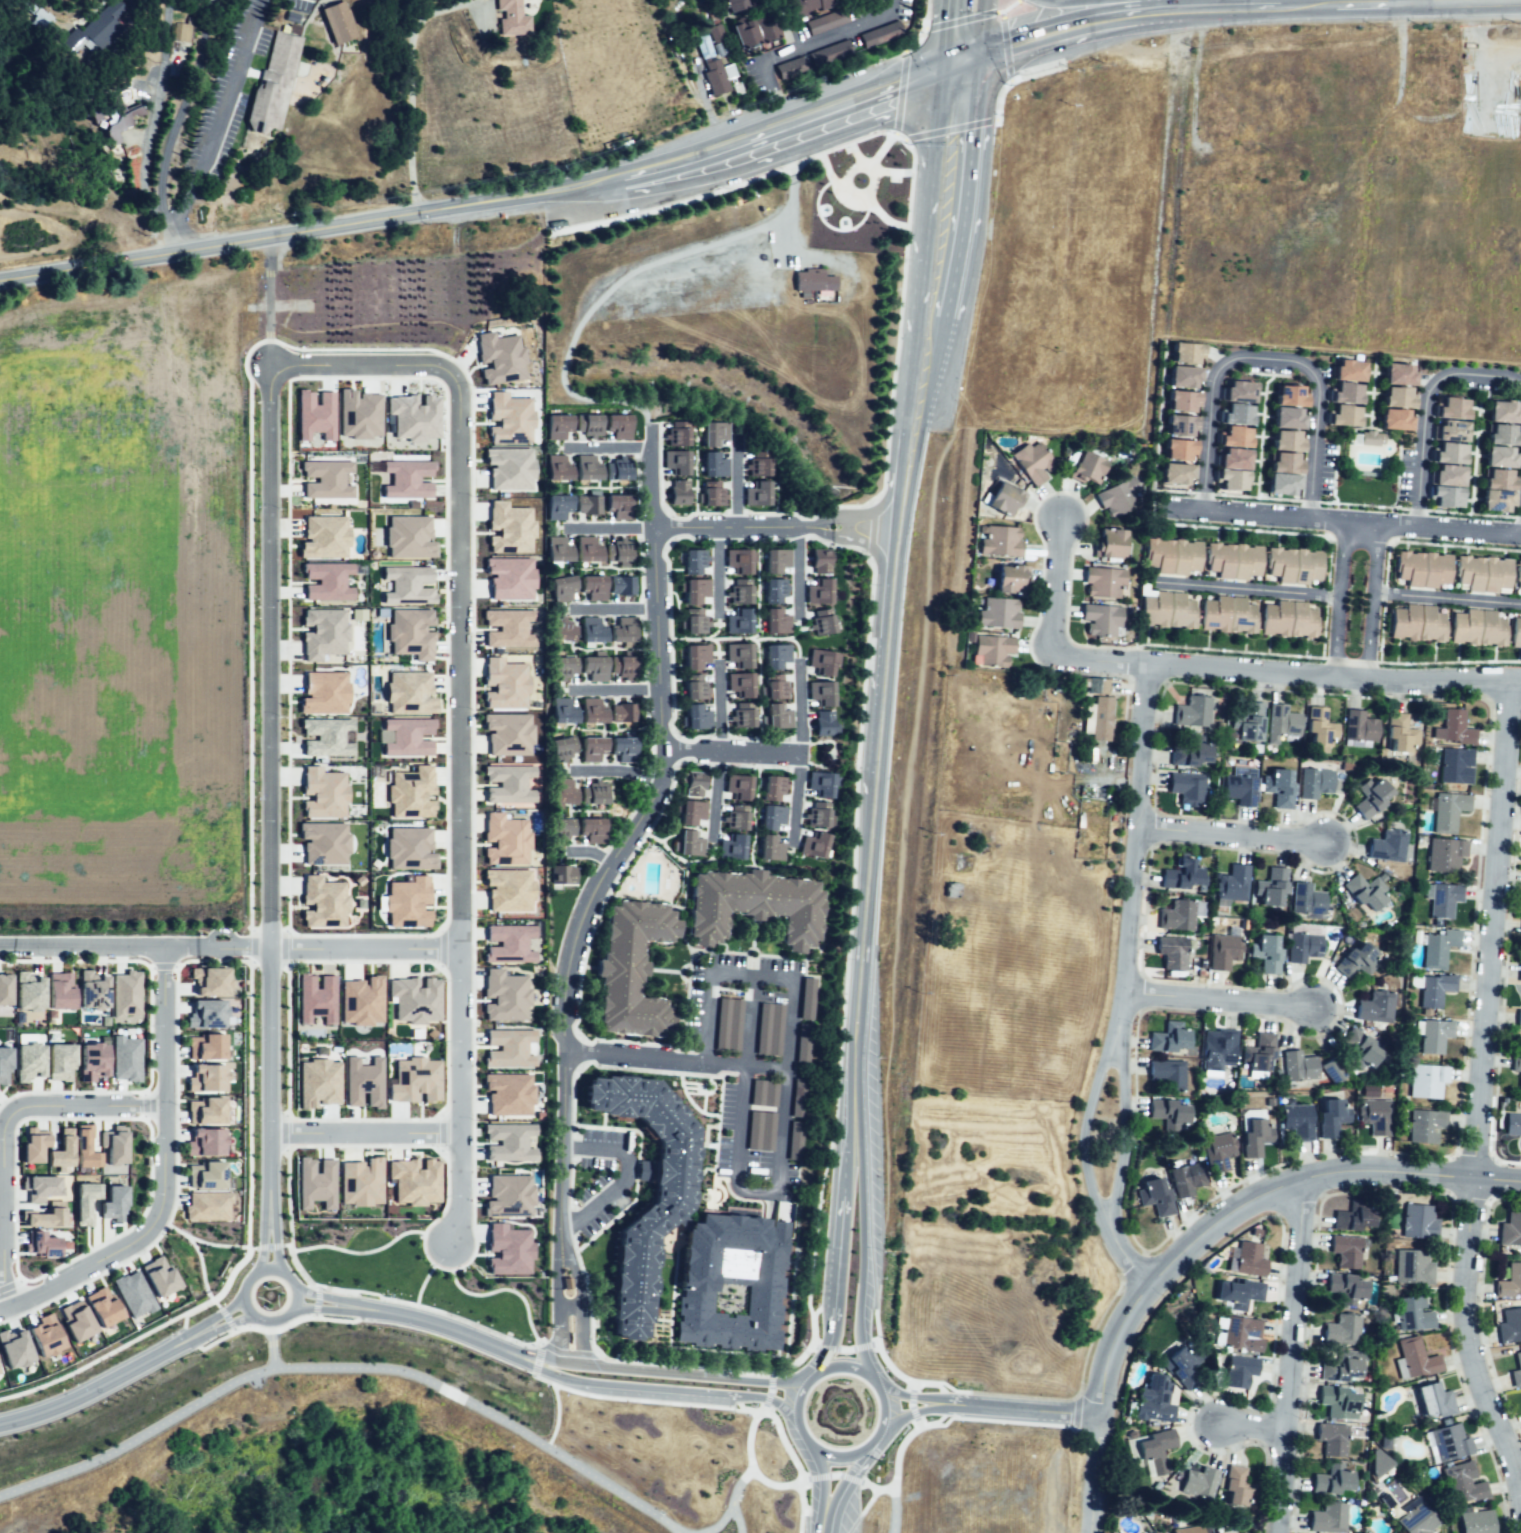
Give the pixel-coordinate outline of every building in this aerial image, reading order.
[(78,34),(112,0),(117,0),(123,10),(113,19),(118,27),(91,54),(78,34)] [(495,13),(495,0),(517,0),(517,16),(526,16),(526,35),(506,36),(505,12),(495,13)] [(723,14),(718,0),(745,0),(747,6),(723,14)] [(788,19),(781,0),(822,0),(824,5),(788,19)] [(330,46),(357,38),(344,1),(320,9),(330,46)] [(186,44),(191,7),(172,3),(169,21),(173,22),(171,40),(186,44)] [(801,22),(838,8),(844,25),(807,39),(801,22)] [(775,37),(755,42),(748,20),(769,14),(775,37)] [(727,25),(746,20),(753,46),(734,52),(727,25)] [(857,34),(895,21),(899,32),(861,46),(857,34)] [(703,29),(718,25),(723,40),(707,44),(703,29)] [(277,27),(305,38),(295,74),(288,103),(277,144),(249,133),(277,27)] [(713,54),(705,34),(695,38),(702,57),(713,54)] [(809,67),(804,53),(843,40),(847,54),(809,67)] [(770,66),(797,56),(803,71),(776,81),(770,66)] [(726,90),(708,96),(698,65),(715,60),(726,90)] [(109,158),(99,128),(125,113),(129,124),(114,133),(120,152),(109,158)] [(791,288),(833,288),(833,274),(821,275),(821,265),(790,266),(791,288)] [(526,379),(522,345),(519,346),(518,334),(494,337),(493,331),(476,333),(480,366),(480,365),(483,384),(526,379)] [(1198,344),(1169,343),(1168,364),(1193,365),(1193,353),(1198,353),(1198,344)] [(1329,379),(1359,381),(1360,362),(1335,361),(1335,369),(1329,368),(1329,379)] [(1384,364),(1383,383),(1412,385),(1412,376),(1407,375),(1407,365),(1384,364)] [(1196,368),(1167,367),(1166,388),(1191,389),(1191,377),(1196,377),(1196,368)] [(1219,401),(1249,402),(1250,383),(1225,382),(1225,390),(1219,389),(1219,401)] [(1328,402),(1358,404),(1358,385),(1334,383),(1334,391),(1328,391),(1328,402)] [(1274,385),(1273,405),(1302,407),(1302,397),(1297,397),(1298,387),(1274,385)] [(380,393),(356,393),(356,388),(339,388),(339,437),(380,437),(380,393)] [(1381,388),(1380,407),(1409,409),(1410,400),(1405,399),(1405,390),(1381,388)] [(297,440),(309,440),(309,431),(320,432),(320,440),(333,440),(334,391),(318,391),(318,404),(313,404),(313,389),(297,389),(297,440)] [(531,398),(506,398),(506,391),(489,391),(489,419),(497,419),(497,426),(489,426),(489,443),(531,443),(531,398)] [(1195,393),(1166,392),(1166,413),(1190,414),(1190,402),(1195,402),(1195,393)] [(438,438),(437,395),(421,395),(422,404),(416,404),(415,395),(385,396),(386,413),(393,413),(394,439),(438,438)] [(1433,416),(1464,420),(1464,410),(1461,410),(1461,400),(1440,398),(1439,409),(1433,409),(1433,416)] [(1514,422),(1485,420),(1486,401),(1511,403),(1511,410),(1515,410),(1514,422)] [(1218,424),(1248,426),(1248,407),(1224,405),(1224,413),(1218,413),(1218,424)] [(1326,425),(1356,426),(1357,407),(1333,406),(1332,414),(1327,414),(1326,425)] [(1273,407),(1273,427),(1301,429),(1302,419),(1297,419),(1297,409),(1273,407)] [(1381,411),(1380,430),(1408,432),(1409,423),(1404,422),(1404,412),(1381,411)] [(575,413),(598,414),(597,438),(582,438),(582,430),(574,430),(575,413)] [(569,414),(544,414),(545,439),(564,439),(564,432),(569,432),(569,414)] [(602,415),(625,415),(625,440),(609,439),(609,432),(602,432),(602,415)] [(1193,417),(1164,416),(1163,437),(1187,438),(1188,426),(1192,426),(1193,417)] [(683,421),(683,445),(664,445),(664,431),(669,431),(669,421),(683,421)] [(1432,440),(1462,441),(1463,422),(1438,421),(1438,429),(1432,429),(1432,440)] [(727,422),(700,423),(700,448),(720,447),(720,441),(728,441),(727,422)] [(1515,447),(1485,445),(1486,426),(1512,428),(1512,435),(1515,435),(1515,447)] [(1216,446),(1246,447),(1247,428),(1222,427),(1222,435),(1216,435),(1216,446)] [(1270,431),(1269,450),(1298,452),(1299,443),(1293,442),(1294,432),(1270,431)] [(1359,444),(1382,445),(1383,432),(1359,431),(1359,444)] [(1191,442),(1162,441),(1161,462),(1185,463),(1186,451),(1191,451),(1191,442)] [(1005,455),(1031,489),(1043,480),(1036,472),(1039,469),(1043,474),(1053,466),(1035,443),(1027,449),(1022,443),(1005,455)] [(1429,463),(1459,464),(1459,445),(1435,444),(1435,452),(1429,452),(1429,463)] [(1512,468),(1482,466),(1483,447),(1509,449),(1509,456),(1512,456),(1512,468)] [(532,448),(484,448),(484,465),(489,465),(488,490),(532,490),(532,448)] [(1065,478),(1078,450),(1104,462),(1094,484),(1082,478),(1079,484),(1065,478)] [(1214,468),(1244,470),(1244,451),(1220,450),(1220,458),(1214,457),(1214,468)] [(662,452),(685,452),(685,477),(669,476),(669,469),(662,469),(662,452)] [(724,476),(701,475),(702,452),(719,452),(719,460),(725,461),(724,476)] [(1269,452),(1268,472),(1297,474),(1297,465),(1292,464),(1292,454),(1269,452)] [(763,453),(763,477),(744,477),(744,463),(748,463),(748,453),(763,453)] [(595,478),(570,478),(570,456),(588,456),(588,465),(595,465),(595,478)] [(569,481),(544,480),(544,458),(562,459),(562,468),(569,468),(569,481)] [(431,497),(431,482),(418,482),(418,476),(432,476),(432,460),(383,461),(383,472),(390,472),(390,485),(382,485),(383,497),(431,497)] [(301,461),(301,476),(316,476),(316,482),(303,482),(303,498),(353,497),(353,484),(344,484),(343,472),(353,472),(353,461),(301,461)] [(626,482),(625,461),(612,462),(612,466),(603,466),(603,478),(615,477),(615,483),(626,482)] [(1190,467),(1161,466),(1160,487),(1185,488),(1185,476),(1190,476),(1190,467)] [(1428,486),(1458,488),(1459,469),(1434,467),(1434,475),(1428,475),(1428,486)] [(1510,490),(1481,488),(1482,469),(1508,471),(1507,478),(1511,478),(1510,490)] [(1214,472),(1244,474),(1244,482),(1241,482),(1241,492),(1218,491),(1218,483),(1213,482),(1214,472)] [(1267,476),(1295,478),(1294,491),(1290,491),(1289,496),(1266,494),(1267,476)] [(1092,495),(1128,479),(1139,502),(1108,517),(1103,506),(1098,508),(1092,495)] [(685,481),(685,506),(665,506),(665,491),(670,491),(670,481),(685,481)] [(763,483),(763,508),(744,508),(744,493),(748,493),(748,483),(763,483)] [(719,485),(719,506),(701,505),(701,484),(719,485)] [(985,507),(996,484),(1024,497),(1018,509),(1012,506),(1007,517),(985,507)] [(1457,509),(1457,491),(1427,489),(1426,501),(1431,501),(1430,507),(1457,509)] [(1481,492),(1509,494),(1509,507),(1504,507),(1504,512),(1480,511),(1481,492)] [(569,494),(544,494),(544,519),(564,519),(564,512),(569,512),(569,494)] [(593,516),(593,495),(580,495),(580,500),(571,500),(571,511),(583,511),(583,516),(593,516)] [(603,495),(626,496),(625,520),(610,520),(610,513),(603,512),(603,495)] [(531,552),(531,537),(534,537),(534,519),(531,519),(531,507),(506,507),(506,500),(489,500),(489,530),(497,530),(497,535),(488,535),(488,552),(531,552)] [(303,540),(299,540),(299,557),(347,558),(347,516),(303,515),(303,540)] [(430,516),(386,516),(386,557),(435,557),(435,539),(430,540),(430,516)] [(977,554),(1019,557),(1019,542),(1015,542),(1016,528),(985,526),(985,540),(978,539),(977,554)] [(1121,531),(1120,560),(1091,559),(1092,543),(1096,543),(1097,530),(1121,531)] [(570,560),(544,560),(545,538),(563,538),(563,547),(570,547),(570,560)] [(598,561),(572,561),(572,539),(591,539),(591,548),(598,548),(598,561)] [(1145,539),(1144,567),(1155,568),(1155,576),(1186,577),(1186,572),(1198,572),(1199,542),(1188,541),(1188,546),(1184,545),(1184,540),(1163,539),(1162,544),(1157,544),(1158,540),(1145,539)] [(605,543),(628,544),(627,568),(612,568),(612,561),(605,561),(605,543)] [(1206,544),(1205,572),(1216,573),(1216,581),(1246,582),(1246,577),(1258,577),(1259,547),(1249,546),(1249,551),(1244,550),(1244,545),(1223,544),(1223,549),(1218,549),(1218,545),(1206,544)] [(1265,548),(1264,576),(1275,577),(1275,585),(1306,586),(1306,581),(1318,581),(1319,551),(1308,550),(1308,554),(1304,554),(1304,549),(1282,548),(1282,553),(1277,553),(1277,549),(1265,548)] [(700,551),(699,572),(681,571),(682,550),(700,551)] [(724,550),(747,550),(747,575),(731,574),(731,567),(724,567),(724,550)] [(787,550),(760,550),(760,575),(780,575),(780,568),(787,568),(787,550)] [(1395,552),(1394,580),(1405,580),(1405,588),(1435,589),(1435,584),(1447,585),(1448,554),(1438,554),(1437,558),(1433,558),(1433,553),(1412,552),(1412,557),(1407,556),(1407,552),(1395,552)] [(490,599),(532,599),(532,557),(485,558),(485,575),(490,575),(490,599)] [(1454,557),(1453,585),(1464,586),(1464,594),(1495,595),(1495,589),(1507,590),(1508,560),(1497,559),(1497,563),(1492,563),(1493,558),(1471,557),(1471,562),(1466,562),(1466,557),(1454,557)] [(827,560),(808,559),(808,567),(811,567),(811,574),(823,574),(823,568),(827,568),(827,562),(827,560)] [(353,599),(352,586),(344,586),(344,574),(353,574),(353,563),(302,563),(302,579),(316,579),(316,584),(304,584),(304,599),(353,599)] [(993,593),(994,569),(1006,570),(1006,564),(1018,565),(1017,590),(1009,589),(1009,594),(993,593)] [(433,603),(433,587),(418,587),(418,582),(432,582),(432,566),(382,566),(382,579),(390,580),(390,592),(383,592),(382,602),(433,603)] [(1123,569),(1083,567),(1082,596),(1117,598),(1118,583),(1123,583),(1123,569)] [(569,574),(546,581),(551,606),(569,600),(568,594),(573,593),(569,574)] [(578,574),(601,575),(600,599),(585,599),(585,592),(578,591),(578,574)] [(630,597),(629,576),(616,576),(616,581),(607,581),(607,592),(619,592),(619,597),(630,597)] [(784,603),(761,602),(761,579),(778,579),(778,587),(784,587),(784,603)] [(805,604),(826,605),(827,579),(811,579),(811,587),(805,587),(805,604)] [(708,580),(681,580),(681,605),(701,605),(701,598),(708,598),(708,580)] [(748,583),(747,604),(729,603),(730,583),(748,583)] [(1193,600),(1193,630),(1181,630),(1181,625),(1175,625),(1175,630),(1155,630),(1155,624),(1147,624),(1146,629),(1137,629),(1137,597),(1151,597),(1151,592),(1181,593),(1181,600),(1193,600)] [(1255,604),(1255,634),(1243,634),(1243,629),(1237,629),(1237,634),(1216,634),(1216,628),(1208,628),(1208,633),(1198,632),(1199,601),(1212,601),(1212,596),(1243,597),(1243,604),(1255,604)] [(974,627),(1016,629),(1017,614),(1014,614),(1014,601),(983,599),(983,615),(974,614),(974,627)] [(1315,608),(1315,638),(1303,638),(1303,633),(1298,633),(1297,638),(1277,638),(1277,632),(1269,632),(1269,637),(1259,637),(1259,605),(1273,605),(1273,600),(1304,601),(1304,608),(1315,608)] [(1119,606),(1080,604),(1080,621),(1090,622),(1090,626),(1083,626),(1083,637),(1112,638),(1112,628),(1119,628),(1119,606)] [(1444,612),(1444,642),(1432,642),(1432,637),(1426,637),(1426,642),(1405,642),(1405,637),(1397,636),(1397,641),(1387,641),(1387,609),(1401,609),(1401,605),(1432,605),(1432,612),(1444,612)] [(1504,616),(1504,646),(1492,646),(1492,641),(1486,641),(1486,646),(1465,646),(1466,640),(1457,640),(1457,645),(1447,645),(1448,613),(1461,613),(1462,608),(1492,609),(1492,616),(1504,616)] [(302,661),(320,661),(320,654),(344,654),(344,641),(347,641),(347,622),(344,622),(344,609),(302,609),(302,626),(310,625),(310,631),(302,632),(302,661)] [(432,661),(432,631),(424,631),(424,626),(432,626),(432,609),(390,609),(390,624),(388,624),(388,654),(413,653),(413,661),(432,661)] [(534,646),(534,634),(525,634),(525,621),(534,621),(534,610),(483,609),(483,625),(498,625),(498,631),(485,631),(484,645),(534,646)] [(723,634),(747,635),(747,610),(732,609),(732,618),(723,618),(723,634)] [(786,634),(763,633),(763,610),(781,610),(781,619),(786,619),(786,634)] [(813,636),(837,632),(836,621),(827,622),(827,618),(826,611),(811,614),(813,636)] [(700,612),(699,633),(681,633),(682,612),(700,612)] [(1509,617),(1520,617),(1520,644),(1519,644),(1519,649),(1509,648),(1509,617)] [(570,645),(548,639),(551,618),(568,623),(567,627),(573,629),(570,645)] [(602,642),(576,642),(576,625),(590,625),(590,629),(602,629),(602,642)] [(631,647),(630,626),(617,627),(617,631),(608,632),(608,643),(620,642),(620,648),(631,647)] [(1012,639),(973,636),(972,654),(977,655),(977,668),(1003,670),(1004,659),(999,659),(999,653),(1011,653),(1012,639)] [(709,645),(682,645),(682,671),(702,670),(702,664),(709,664),(709,645)] [(725,645),(748,646),(748,670),(732,670),(732,662),(725,662),(725,645)] [(788,645),(761,645),(761,671),(781,670),(781,664),(789,663),(788,645)] [(808,651),(830,652),(830,676),(814,676),(814,668),(807,668),(808,651)] [(528,663),(502,663),(502,656),(484,656),(484,685),(493,685),(493,691),(484,691),(484,708),(525,708),(525,694),(528,694),(528,663)] [(579,656),(602,656),(601,681),(586,681),(586,673),(578,673),(579,656)] [(609,656),(632,656),(632,681),(616,680),(616,673),(609,673),(609,656)] [(573,658),(548,657),(548,679),(563,679),(563,674),(573,674),(573,658)] [(347,672),(304,671),(304,696),(299,696),(299,713),(347,714),(347,672)] [(435,713),(435,695),(430,695),(430,672),(386,671),(386,713),(435,713)] [(727,673),(750,674),(750,698),(734,698),(734,691),(727,691),(727,673)] [(781,678),(781,699),(763,699),(763,678),(781,678)] [(1085,678),(1105,680),(1104,698),(1110,699),(1107,744),(1088,743),(1091,695),(1084,695),(1085,678)] [(703,681),(702,702),(685,701),(685,680),(703,681)] [(808,683),(829,682),(830,707),(817,708),(817,701),(808,701),(808,683)] [(1178,694),(1209,698),(1206,732),(1193,730),(1194,715),(1177,713),(1178,694)] [(599,723),(575,722),(575,698),(593,698),(593,708),(599,708),(599,723)] [(573,724),(548,723),(549,699),(566,699),(566,709),(573,709),(573,724)] [(1259,703),(1258,742),(1233,741),(1233,730),(1229,730),(1230,718),(1249,719),(1250,702),(1259,703)] [(608,723),(636,723),(636,703),(616,703),(616,710),(608,710),(608,723)] [(1265,746),(1267,704),(1283,705),(1282,713),(1296,714),(1295,738),(1275,736),(1275,747),(1265,746)] [(706,729),(683,728),(683,705),(701,705),(701,713),(706,713),(706,729)] [(753,707),(752,728),(734,727),(735,706),(753,707)] [(1306,706),(1303,746),(1332,749),(1333,721),(1325,720),(1325,708),(1306,706)] [(789,731),(765,730),(766,707),(783,707),(783,715),(789,715),(789,731)] [(1441,707),(1440,742),(1473,744),(1473,731),(1460,730),(1460,708),(1441,707)] [(1344,710),(1342,743),(1373,745),(1374,722),(1360,722),(1361,711),(1344,710)] [(812,737),(836,736),(836,711),(815,711),(815,723),(812,723),(812,737)] [(1386,711),(1384,742),(1388,742),(1388,755),(1407,757),(1408,734),(1401,734),(1402,713),(1386,711)] [(531,713),(483,714),(483,731),(487,731),(487,755),(531,754),(531,713)] [(352,718),(301,719),(301,734),(316,734),(316,740),(302,740),(302,755),(352,754),(352,718)] [(431,755),(431,739),(418,739),(418,734),(433,734),(433,718),(383,719),(383,730),(390,730),(391,742),(383,742),(383,756),(431,755)] [(601,736),(577,737),(577,762),(596,762),(596,755),(601,755),(601,736)] [(549,741),(571,737),(573,753),(567,754),(568,759),(551,762),(549,741)] [(609,737),(632,738),(632,762),(616,762),(616,755),(609,754),(609,737)] [(1167,748),(1188,749),(1188,742),(1205,743),(1205,763),(1190,762),(1190,767),(1167,766),(1167,748)] [(1470,752),(1439,750),(1438,784),(1468,786),(1469,771),(1459,770),(1460,766),(1469,767),(1470,752)] [(345,817),(346,772),(320,772),(320,766),(303,765),(303,794),(311,794),(311,800),(302,800),(302,817),(345,817)] [(389,817),(433,816),(432,800),(424,800),(424,794),(433,794),(432,765),(414,765),(414,771),(388,772),(389,817)] [(535,802),(534,789),(525,789),(525,776),(534,776),(534,765),(483,765),(483,781),(498,781),(498,787),(485,787),(485,802),(535,802)] [(1254,770),(1252,807),(1238,806),(1238,799),(1224,798),(1225,776),(1229,776),(1230,768),(1254,770)] [(1329,770),(1297,768),(1296,800),(1312,801),(1313,793),(1328,794),(1329,770)] [(1261,778),(1268,778),(1268,771),(1286,771),(1286,783),(1291,783),(1290,809),(1271,809),(1271,794),(1260,793),(1261,778)] [(702,794),(679,793),(679,772),(687,773),(687,779),(703,779),(702,794)] [(1167,773),(1202,776),(1200,804),(1177,802),(1178,792),(1166,791),(1167,773)] [(805,775),(828,776),(828,800),(812,800),(812,792),(805,792),(805,775)] [(724,776),(747,778),(746,802),(732,802),(733,791),(723,791),(724,776)] [(782,778),(781,799),(763,798),(764,777),(782,778)] [(1352,806),(1359,799),(1354,790),(1364,780),(1368,786),(1377,778),(1386,794),(1379,801),(1381,805),(1361,823),(1352,806)] [(569,807),(561,805),(560,811),(554,809),(554,804),(549,803),(553,779),(566,782),(565,793),(571,795),(569,807)] [(578,789),(603,789),(603,808),(578,808),(578,789)] [(1468,797),(1433,795),(1432,833),(1452,834),(1453,809),(1467,810),(1468,797)] [(704,804),(678,801),(677,826),(693,828),(693,819),(702,820),(704,804)] [(805,827),(828,828),(828,803),(809,803),(809,816),(805,816),(805,827)] [(784,808),(759,806),(757,830),(770,831),(771,823),(783,824),(784,808)] [(743,811),(742,832),(724,831),(725,810),(743,811)] [(528,864),(528,831),(526,831),(526,818),(503,819),(502,811),(484,812),(485,841),(493,841),(493,847),(484,847),(484,864),(528,864)] [(547,819),(570,820),(570,844),(554,844),(554,837),(547,837),(547,819)] [(576,821),(599,822),(599,846),(583,846),(583,838),(576,838),(576,821)] [(347,823),(298,822),(298,840),(303,840),(303,864),(346,864),(347,823)] [(431,827),(387,827),(387,869),(435,869),(435,851),(430,851),(431,827)] [(1366,857),(1404,861),(1406,833),(1379,830),(1378,840),(1368,839),(1366,857)] [(702,840),(692,840),(693,834),(676,832),(675,856),(701,858),(702,840)] [(824,836),(818,862),(798,855),(802,837),(810,840),(812,832),(824,836)] [(741,836),(740,861),(716,859),(717,843),(725,843),(726,834),(741,836)] [(782,844),(781,863),(755,861),(757,835),(771,837),(771,843),(782,844)] [(1466,841),(1432,838),(1430,869),(1455,871),(1455,859),(1465,859),(1466,841)] [(1196,887),(1159,885),(1159,872),(1176,873),(1176,859),(1189,860),(1189,866),(1197,867),(1196,887)] [(1216,899),(1245,901),(1247,866),(1228,864),(1227,876),(1217,876),(1216,899)] [(548,884),(549,868),(571,869),(570,885),(548,884)] [(1340,887),(1355,905),(1358,901),(1369,914),(1380,899),(1354,868),(1340,887)] [(483,870),(484,887),(487,887),(488,912),(532,910),(531,869),(483,870)] [(686,943),(690,872),(743,877),(743,869),(761,870),(761,878),(819,883),(815,955),(780,952),(782,919),(759,917),(759,923),(745,922),(745,915),(724,913),(722,946),(686,943)] [(1257,904),(1257,895),(1252,894),(1253,882),(1267,883),(1267,870),(1285,871),(1284,894),(1277,893),(1276,906),(1257,904)] [(344,882),(320,881),(321,875),(302,874),(302,904),(310,904),(310,909),(302,909),(302,927),(344,927),(344,912),(348,912),(348,893),(344,893),(344,882)] [(386,927),(429,927),(429,909),(420,909),(420,903),(429,903),(429,875),(406,875),(406,882),(386,882),(386,927)] [(1291,884),(1290,915),(1322,917),(1322,895),(1309,895),(1309,884),(1291,884)] [(1461,886),(1430,884),(1429,918),(1448,920),(1449,903),(1460,904),(1461,886)] [(1158,929),(1191,930),(1192,900),(1168,900),(1168,910),(1158,910),(1158,929)] [(670,942),(673,907),(604,901),(600,961),(592,960),(591,977),(596,977),(593,1031),(664,1038),(666,1001),(633,998),(635,978),(642,978),(643,964),(635,963),(636,939),(670,942)] [(534,925),(486,925),(486,943),(484,943),(484,962),(534,963),(534,950),(526,950),(526,937),(534,937),(534,925)] [(1458,932),(1439,930),(1439,937),(1423,936),(1422,971),(1441,972),(1442,947),(1457,948),(1458,932)] [(1321,935),(1287,934),(1286,963),(1302,964),(1302,958),(1320,959),(1321,935)] [(1239,938),(1207,936),(1206,967),(1225,969),(1225,960),(1238,961),(1239,938)] [(1273,948),(1278,949),(1276,973),(1260,971),(1261,960),(1248,958),(1249,946),(1256,947),(1256,936),(1273,937),(1273,945),(1273,948)] [(1154,937),(1184,938),(1184,972),(1161,972),(1161,956),(1154,956),(1154,937)] [(1333,969),(1346,947),(1352,953),(1359,942),(1372,954),(1369,959),(1375,965),(1366,980),(1355,968),(1346,982),(1333,969)] [(228,967),(190,968),(190,978),(195,978),(195,995),(228,995),(228,967)] [(526,1020),(526,1005),(530,1005),(530,987),(526,987),(526,975),(503,975),(503,968),(484,968),(484,997),(492,997),(492,1003),(484,1003),(484,1020),(526,1020)] [(107,975),(91,975),(91,969),(80,969),(79,1008),(107,1009),(107,975)] [(44,976),(28,976),(28,971),(16,970),(15,1009),(43,1010),(44,976)] [(140,970),(125,970),(124,974),(112,974),(112,1015),(139,1015),(140,970)] [(48,972),(48,1008),(72,1009),(72,972),(48,972)] [(0,974),(0,1004),(10,1004),(10,973),(0,974)] [(335,1023),(335,975),(319,975),(319,988),(314,988),(314,973),(298,973),(298,1023),(309,1023),(309,1015),(322,1015),(322,1023),(335,1023)] [(382,1022),(382,975),(365,975),(365,980),(340,980),(340,1024),(372,1024),(372,1022),(382,1022)] [(1456,978),(1420,976),(1419,1010),(1437,1011),(1438,994),(1455,995),(1456,978)] [(813,979),(810,1018),(797,1016),(800,977),(813,979)] [(439,1020),(440,978),(422,978),(422,986),(417,986),(417,978),(388,978),(388,997),(395,997),(395,1022),(425,1022),(425,1020),(439,1020)] [(1353,1021),(1388,1022),(1389,997),(1367,996),(1367,1003),(1353,1003),(1353,1021)] [(224,1000),(191,999),(191,1014),(185,1014),(185,1027),(224,1027),(224,1000)] [(736,1051),(740,1001),(717,999),(712,1049),(736,1051)] [(759,1004),(783,1006),(779,1055),(755,1052),(759,1004)] [(1452,1023),(1420,1021),(1418,1053),(1440,1055),(1441,1038),(1451,1039),(1452,1023)] [(1187,1029),(1175,1028),(1175,1022),(1161,1022),(1161,1034),(1147,1033),(1147,1054),(1170,1055),(1170,1049),(1186,1050),(1187,1029)] [(808,1062),(810,1026),(797,1025),(795,1060),(808,1062)] [(1200,1071),(1201,1040),(1214,1041),(1214,1028),(1232,1030),(1231,1064),(1214,1063),(1213,1072),(1200,1071)] [(534,1030),(486,1029),(486,1044),(499,1044),(499,1050),(485,1050),(485,1066),(534,1067),(535,1054),(526,1054),(526,1042),(534,1042),(534,1030)] [(1240,1048),(1253,1048),(1253,1033),(1273,1035),(1272,1061),(1266,1060),(1265,1080),(1245,1079),(1246,1063),(1239,1063),(1240,1048)] [(1356,1033),(1368,1042),(1366,1046),(1376,1053),(1368,1070),(1353,1059),(1356,1053),(1349,1048),(1356,1033)] [(224,1034),(187,1035),(188,1059),(224,1059),(224,1034)] [(112,1080),(139,1080),(140,1037),(113,1036),(112,1080)] [(16,1082),(26,1082),(26,1077),(44,1077),(43,1043),(15,1044),(16,1082)] [(47,1044),(48,1080),(73,1080),(73,1043),(47,1044)] [(107,1043),(80,1043),(80,1082),(94,1081),(94,1076),(107,1076),(107,1043)] [(0,1047),(0,1083),(7,1083),(7,1073),(10,1072),(10,1047),(0,1047)] [(1281,1051),(1282,1085),(1315,1083),(1313,1057),(1298,1059),(1297,1050),(1281,1051)] [(382,1056),(371,1055),(371,1065),(358,1065),(358,1056),(345,1056),(345,1105),(360,1105),(360,1092),(366,1092),(366,1107),(382,1107),(382,1056)] [(1319,1066),(1331,1087),(1344,1075),(1331,1055),(1319,1066)] [(1510,1057),(1520,1058),(1520,1089),(1520,1070),(1507,1068),(1510,1057)] [(439,1102),(439,1058),(394,1059),(395,1084),(388,1084),(388,1101),(417,1101),(417,1093),(422,1093),(423,1102),(439,1102)] [(340,1060),(298,1060),(298,1108),(316,1109),(316,1103),(340,1104),(340,1060)] [(1147,1060),(1167,1061),(1167,1065),(1182,1065),(1181,1092),(1164,1091),(1164,1081),(1146,1081),(1147,1060)] [(225,1064),(193,1064),(192,1077),(187,1076),(187,1091),(224,1092),(225,1064)] [(1447,1068),(1410,1065),(1408,1099),(1436,1101),(1437,1084),(1446,1085),(1447,1068)] [(532,1074),(484,1073),(484,1091),(488,1091),(488,1115),(531,1115),(532,1074)] [(641,1340),(649,1239),(688,1209),(691,1128),(650,1078),(594,1075),(592,1117),(626,1117),(651,1142),(650,1160),(638,1160),(636,1179),(647,1180),(647,1203),(610,1232),(606,1339),(641,1340)] [(750,1079),(776,1082),(775,1108),(749,1105),(750,1079)] [(805,1081),(802,1118),(790,1116),(792,1079),(805,1081)] [(224,1097),(199,1097),(199,1100),(188,1100),(188,1123),(224,1124),(224,1097)] [(1339,1099),(1317,1098),(1316,1135),(1331,1136),(1331,1120),(1338,1120),(1339,1099)] [(1388,1099),(1357,1099),(1358,1125),(1367,1125),(1367,1137),(1388,1137),(1388,1099)] [(1145,1102),(1170,1102),(1170,1107),(1183,1107),(1183,1125),(1166,1125),(1166,1119),(1145,1119),(1145,1102)] [(1278,1105),(1309,1106),(1309,1139),(1292,1139),(1292,1125),(1278,1125),(1278,1105)] [(1444,1111),(1408,1108),(1406,1143),(1435,1145),(1435,1134),(1428,1133),(1428,1126),(1443,1127),(1444,1111)] [(745,1150),(770,1152),(772,1114),(747,1112),(745,1150)] [(1503,1113),(1520,1115),(1520,1138),(1501,1136),(1503,1113)] [(1262,1119),(1244,1118),(1244,1133),(1238,1133),(1238,1147),(1242,1147),(1242,1158),(1258,1158),(1258,1142),(1271,1143),(1271,1128),(1262,1128),(1262,1119)] [(535,1124),(484,1123),(484,1139),(498,1139),(498,1145),(485,1145),(485,1160),(535,1161),(535,1148),(526,1148),(526,1135),(535,1135),(535,1124)] [(76,1167),(101,1166),(101,1151),(89,1152),(89,1124),(76,1124),(76,1167)] [(798,1160),(801,1126),(789,1124),(786,1158),(798,1160)] [(125,1125),(112,1125),(113,1131),(100,1131),(100,1148),(104,1148),(104,1164),(126,1164),(125,1125)] [(48,1146),(48,1131),(35,1131),(35,1127),(24,1126),(23,1162),(41,1163),(42,1146),(48,1146)] [(72,1127),(60,1127),(60,1151),(47,1150),(46,1165),(57,1166),(57,1172),(71,1172),(72,1127)] [(224,1128),(191,1128),(191,1141),(186,1141),(185,1155),(223,1155),(224,1128)] [(1228,1133),(1201,1140),(1204,1159),(1208,1158),(1211,1173),(1224,1170),(1222,1159),(1232,1156),(1228,1133)] [(334,1159),(319,1159),(319,1172),(314,1172),(314,1157),(298,1157),(298,1209),(309,1209),(309,1200),(322,1200),(322,1209),(335,1209),(334,1159)] [(341,1162),(340,1204),(381,1205),(381,1157),(364,1157),(364,1162),(341,1162)] [(387,1159),(387,1178),(394,1178),(394,1203),(424,1204),(424,1202),(439,1202),(439,1159),(422,1159),(422,1168),(416,1168),(416,1160),(387,1159)] [(224,1163),(188,1162),(188,1188),(224,1188),(224,1163)] [(1197,1163),(1169,1171),(1174,1200),(1190,1195),(1189,1189),(1201,1185),(1197,1163)] [(531,1174),(488,1174),(488,1199),(484,1199),(484,1216),(532,1216),(531,1174)] [(43,1195),(60,1195),(59,1176),(22,1176),(22,1190),(27,1190),(27,1202),(43,1202),(43,1195)] [(1135,1193),(1141,1191),(1140,1183),(1157,1177),(1160,1190),(1165,1189),(1170,1215),(1154,1220),(1151,1203),(1137,1207),(1135,1193)] [(101,1183),(76,1183),(76,1226),(90,1226),(90,1198),(101,1198),(101,1183)] [(100,1218),(111,1217),(111,1221),(122,1221),(122,1206),(126,1206),(125,1185),(106,1186),(106,1201),(100,1201),(100,1218)] [(229,1192),(189,1191),(188,1205),(184,1205),(184,1219),(229,1220),(229,1192)] [(1331,1227),(1367,1229),(1368,1199),(1349,1198),(1349,1215),(1331,1214),(1331,1227)] [(21,1226),(63,1226),(63,1200),(49,1201),(49,1213),(34,1213),(34,1210),(20,1210),(21,1226)] [(1401,1234),(1433,1236),(1434,1222),(1427,1221),(1427,1208),(1402,1206),(1401,1234)] [(1506,1212),(1520,1213),(1520,1246),(1497,1244),(1498,1226),(1505,1227),(1506,1212)] [(787,1223),(693,1215),(678,1234),(673,1344),(774,1352),(787,1223)] [(530,1274),(531,1241),(529,1241),(529,1229),(509,1229),(509,1223),(488,1223),(487,1251),(496,1251),(496,1257),(488,1257),(487,1273),(530,1274)] [(43,1230),(26,1230),(26,1255),(58,1255),(59,1237),(43,1236),(43,1230)] [(1357,1270),(1358,1238),(1327,1237),(1327,1255),(1335,1255),(1335,1270),(1357,1270)] [(1244,1239),(1240,1268),(1270,1276),(1272,1261),(1258,1258),(1261,1243),(1244,1239)] [(1393,1251),(1393,1285),(1430,1285),(1430,1264),(1422,1264),(1422,1252),(1393,1251)] [(154,1298),(178,1288),(164,1255),(141,1264),(154,1298)] [(1505,1265),(1520,1264),(1520,1298),(1493,1298),(1493,1284),(1505,1284),(1505,1265)] [(156,1307),(137,1269),(112,1280),(131,1319),(156,1307)] [(1364,1284),(1364,1303),(1344,1303),(1344,1295),(1326,1295),(1327,1277),(1349,1277),(1349,1284),(1364,1284)] [(1258,1284),(1255,1308),(1222,1302),(1224,1286),(1242,1290),(1243,1281),(1258,1284)] [(98,1327),(121,1319),(108,1285),(86,1294),(98,1327)] [(1395,1299),(1397,1332),(1431,1329),(1430,1314),(1415,1315),(1415,1308),(1422,1307),(1421,1297),(1395,1299)] [(96,1331),(81,1298),(57,1309),(73,1342),(96,1331)] [(1500,1310),(1520,1307),(1520,1340),(1496,1343),(1494,1327),(1502,1326),(1500,1310)] [(39,1358),(65,1349),(51,1312),(37,1317),(39,1324),(28,1328),(39,1358)] [(1358,1316),(1358,1345),(1322,1344),(1322,1328),(1334,1328),(1334,1315),(1358,1316)] [(1266,1325),(1228,1317),(1224,1344),(1244,1348),(1246,1337),(1263,1341),(1266,1325)] [(7,1370),(34,1360),(22,1326),(0,1334),(0,1349),(7,1370)] [(1395,1343),(1403,1380),(1437,1369),(1435,1355),(1421,1360),(1416,1336),(1395,1343)] [(1182,1339),(1161,1363),(1183,1393),(1195,1379),(1189,1369),(1197,1360),(1182,1339)] [(1520,1387),(1520,1354),(1511,1357),(1514,1372),(1508,1374),(1511,1390),(1520,1387)] [(1263,1362),(1231,1357),(1228,1387),(1249,1391),(1251,1375),(1262,1377),(1263,1362)] [(1356,1361),(1356,1379),(1345,1378),(1345,1384),(1317,1383),(1318,1366),(1334,1367),(1334,1360),(1356,1361)] [(1147,1372),(1140,1419),(1170,1425),(1172,1409),(1164,1407),(1167,1384),(1158,1383),(1159,1375),(1147,1372)] [(1412,1389),(1420,1422),(1452,1411),(1447,1391),(1439,1394),(1436,1380),(1412,1389)] [(1354,1394),(1354,1423),(1323,1422),(1324,1406),(1315,1406),(1316,1388),(1340,1388),(1340,1394),(1354,1394)] [(1430,1432),(1437,1466),(1471,1455),(1468,1439),(1460,1442),(1457,1424),(1430,1432)] [(1343,1458),(1343,1427),(1312,1426),(1312,1440),(1321,1441),(1321,1458),(1343,1458)] [(1131,1444),(1170,1431),(1173,1448),(1161,1452),(1164,1468),(1149,1473),(1146,1458),(1134,1462),(1131,1444)] [(1377,1478),(1392,1463),(1378,1450),(1363,1465),(1377,1478)] [(1467,1462),(1444,1471),(1454,1509),(1485,1497),(1481,1481),(1467,1487),(1465,1479),(1470,1477),(1467,1462)] [(1348,1465),(1347,1491),(1334,1491),(1334,1497),(1309,1496),(1309,1478),(1323,1478),(1323,1464),(1348,1465)] [(1179,1487),(1207,1499),(1215,1473),(1200,1466),(1197,1476),(1184,1470),(1179,1487)] [(1224,1466),(1221,1492),(1225,1493),(1224,1504),(1243,1507),(1245,1488),(1239,1488),(1241,1469),(1224,1466)] [(1420,1500),(1397,1523),(1404,1532),(1425,1532),(1435,1523),(1420,1500)] [(1324,1532),(1341,1532),(1342,1504),(1322,1502),(1321,1515),(1307,1514),(1307,1532),(1324,1532)] [(1456,1515),(1457,1532),(1491,1532),(1490,1513),(1456,1515)]
